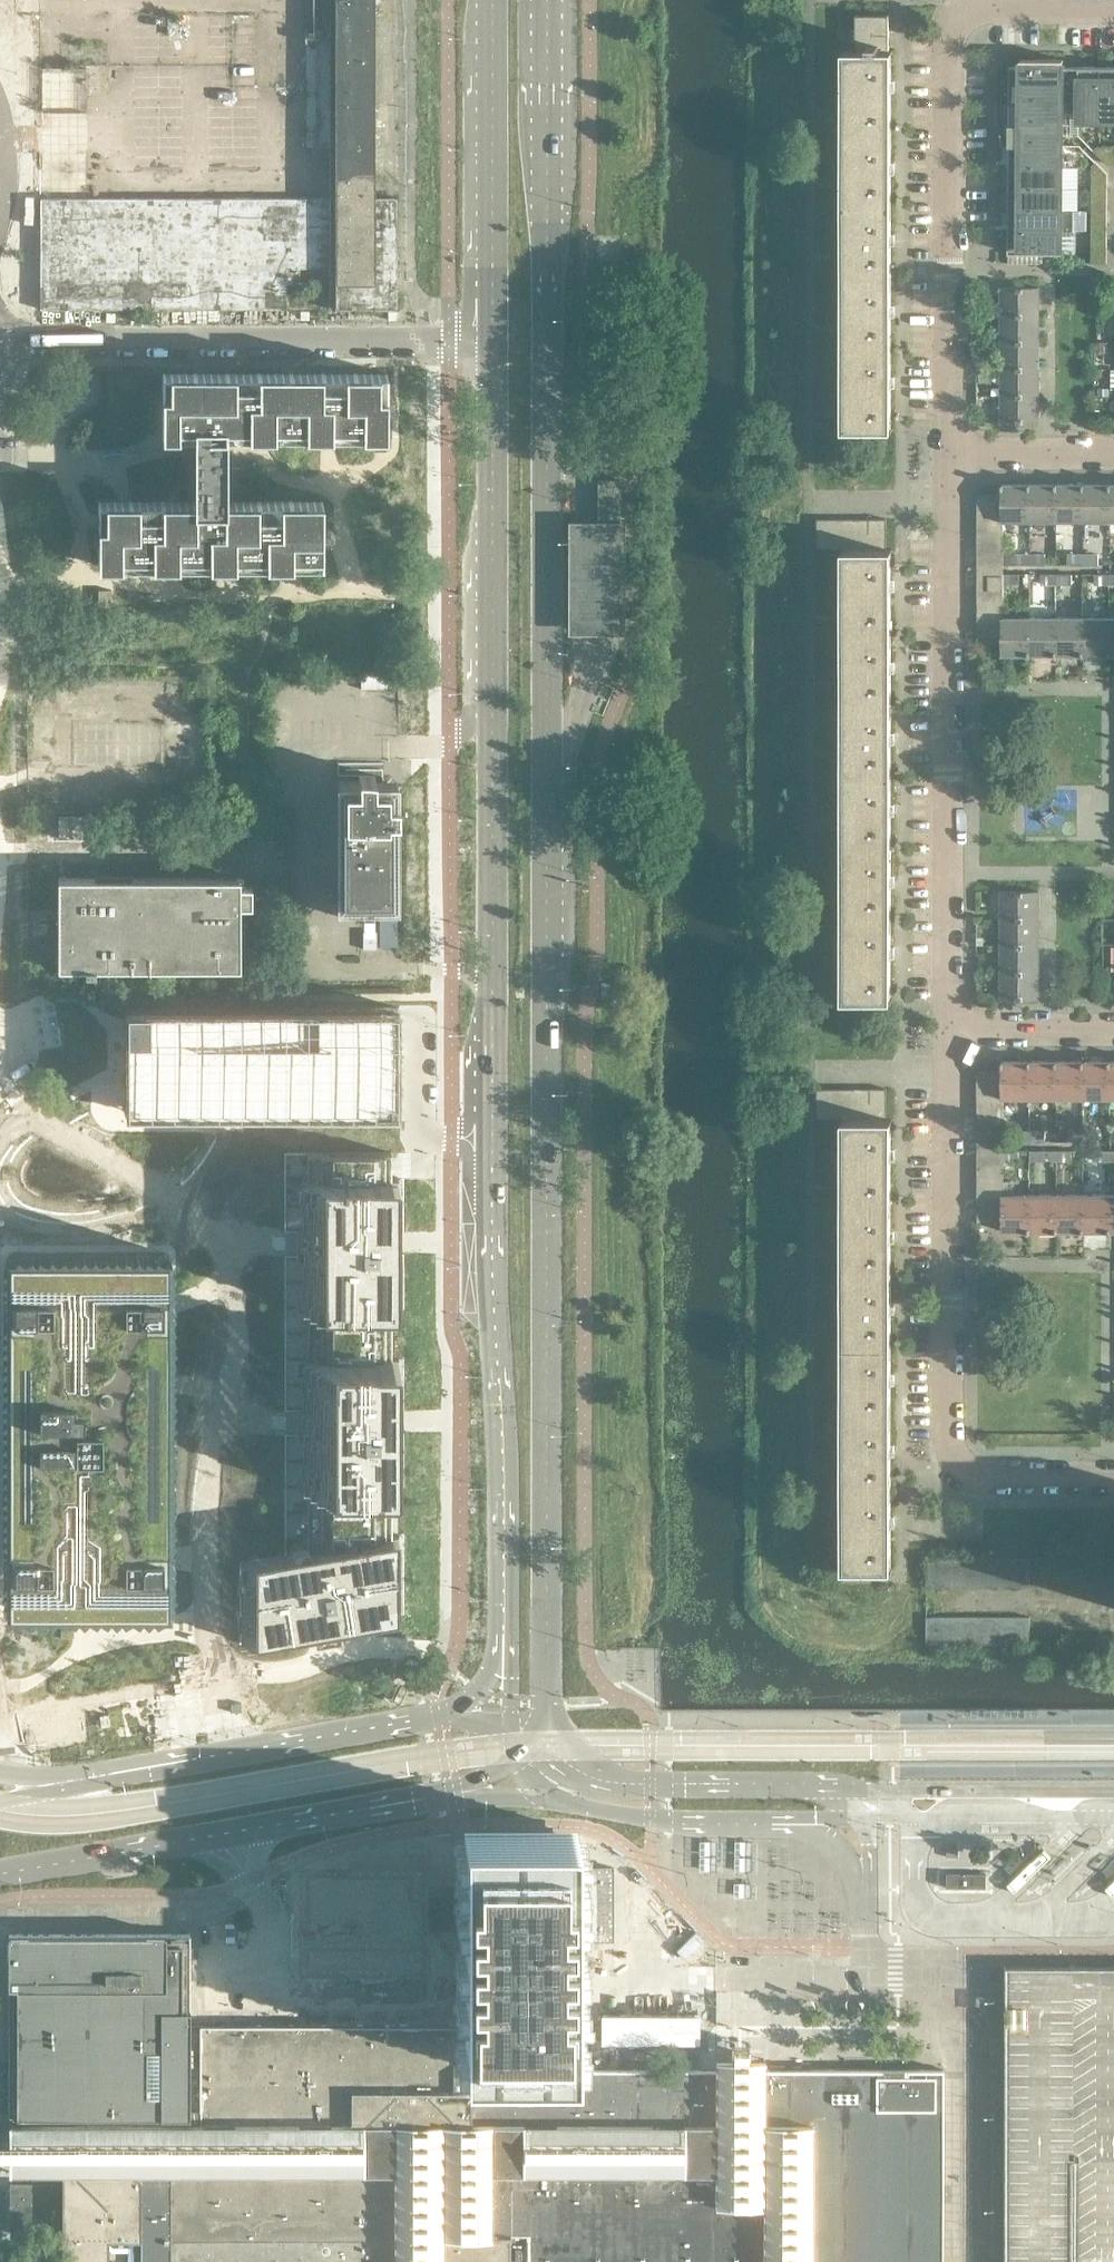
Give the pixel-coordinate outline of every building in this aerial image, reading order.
[(63,90),(155,90),(155,0),(63,0),(63,90)] [(303,110),(396,110),(396,0),(303,0),(303,110)] [(844,49),(844,132),(893,132),(892,91),(894,90),(894,79),(893,79),(893,49),(890,49),(890,14),(856,14),(856,49),(844,49)] [(1021,65),(1010,65),(1010,80),(1063,80),(1079,80),(1079,65),(1063,65),(1063,58),(1021,58),(1021,65)] [(1079,80),(1078,119),(1101,119),(1101,65),(1079,65),(1079,80)] [(1101,119),(1113,119),(1113,65),(1101,65),(1101,119)] [(1010,80),(1010,101),(1063,102),(1063,80),(1010,80)] [(1010,101),(1010,123),(1063,123),(1063,102),(1010,101)] [(1010,123),(1009,144),(1063,144),(1063,123),(1010,123)] [(844,132),(844,203),(893,203),(893,172),(894,172),(894,161),(893,161),(893,132),(844,132)] [(1009,144),(1009,165),(1063,166),(1063,144),(1009,144)] [(1097,145),(1093,149),(1107,163),(1113,163),(1113,145),(1097,145)] [(1107,173),(1095,161),(1092,164),(1092,181),(1107,181),(1107,173)] [(1009,165),(1009,187),(1063,187),(1063,166),(1009,165)] [(397,166),(124,166),(123,309),(398,309),(397,166)] [(1009,187),(1009,208),(1062,209),(1063,187),(1009,187)] [(1092,187),(1092,202),(1107,202),(1107,188),(1092,187)] [(844,203),(844,275),(893,275),(893,244),(894,244),(895,232),(893,232),(893,203),(844,203)] [(1009,230),(1062,230),(1072,230),(1072,209),(1062,209),(1009,208),(1009,230)] [(1091,209),(1091,212),(1091,223),(1107,223),(1107,209),(1091,209)] [(1062,230),(1009,230),(1009,252),(1062,252),(1075,252),(1075,230),(1072,230),(1062,230)] [(1091,230),(1091,246),(1107,246),(1107,230),(1091,230)] [(1091,246),(1091,255),(1091,262),(1107,262),(1107,246),(1091,246)] [(844,275),(844,346),(893,346),(893,315),(895,315),(894,304),(893,304),(893,275),(844,275)] [(1001,286),(1001,313),(1039,313),(1039,286),(1001,286)] [(1039,313),(1001,313),(1001,340),(1039,339),(1039,313)] [(1039,339),(1001,340),(1001,366),(1039,366),(1039,339)] [(893,346),(844,346),(844,428),(893,428),(893,387),(895,386),(895,375),(893,374),(893,346)] [(1039,366),(1001,366),(1001,393),(1039,393),(1039,366)] [(162,373),(106,373),(106,374),(106,408),(106,409),(106,500),(98,500),(98,564),(322,564),(385,564),(386,564),(386,436),(386,373),(162,373)] [(1109,387),(1103,386),(1098,386),(1098,394),(1103,394),(1109,394),(1109,387)] [(1039,393),(1001,393),(1001,420),(1039,421),(1039,393)] [(598,520),(620,520),(620,478),(612,478),(606,478),(598,478),(598,520)] [(1084,482),(1057,483),(1057,520),(1083,520),(1084,482)] [(1084,482),(1083,520),(1110,520),(1110,482),(1084,482)] [(1002,493),(1002,507),(1002,519),(1003,520),(1029,520),(1030,483),(1002,483),(1002,493)] [(1030,483),(1029,520),(1057,520),(1057,483),(1030,483)] [(1002,493),(978,493),(978,508),(1002,507),(1002,493)] [(1002,507),(978,508),(978,521),(1003,521),(1003,520),(1002,519),(1002,507)] [(817,518),(817,547),(831,547),(831,518),(817,518)] [(831,518),(831,547),(844,547),(844,548),(845,548),(845,518),(831,518)] [(858,518),(845,518),(845,548),(858,548),(858,518)] [(858,518),(858,548),(871,548),(871,518),(858,518)] [(871,518),(871,548),(886,548),(886,518),(871,518)] [(620,520),(598,520),(566,520),(567,633),(624,633),(624,520),(620,520)] [(1003,521),(978,521),(978,534),(1003,534),(1003,521)] [(1003,534),(978,534),(978,548),(1003,548),(1003,534)] [(844,548),(844,632),(892,632),(892,590),(895,590),(895,579),(893,579),(892,548),(886,548),(871,548),(858,548),(845,548),(844,548)] [(1003,548),(978,548),(978,562),(1002,562),(1002,565),(1003,565),(1003,548)] [(1015,563),(1030,563),(1030,553),(1016,553),(1015,563)] [(1030,553),(1030,563),(1045,563),(1045,553),(1030,553)] [(1068,563),(1083,563),(1084,553),(1068,553),(1068,563)] [(1084,553),(1083,563),(1098,563),(1099,553),(1084,553)] [(1057,583),(1057,573),(1041,573),(1041,583),(1057,583)] [(1071,573),(1057,573),(1057,583),(1071,583),(1071,573)] [(1110,573),(1095,573),(1095,583),(1110,583),(1110,573)] [(1003,574),(978,575),(978,589),(1003,589),(1003,574)] [(1019,574),(1003,574),(1003,584),(1019,584),(1019,574)] [(111,589),(98,589),(98,608),(111,608),(111,589)] [(978,589),(978,602),(1003,602),(1003,589),(978,589)] [(978,602),(978,615),(1003,615),(1003,602),(978,602)] [(978,615),(978,629),(1002,629),(1002,616),(1003,616),(1003,615),(978,615)] [(1030,616),(1003,616),(1002,616),(1002,629),(1002,643),(1002,654),(1030,654),(1030,616)] [(1056,616),(1030,616),(1030,654),(1057,654),(1056,616)] [(1083,616),(1056,616),(1057,654),(1083,653),(1083,616)] [(1110,616),(1083,616),(1083,653),(1110,653),(1110,616)] [(1002,629),(978,629),(978,643),(1002,643),(1002,629)] [(844,632),(844,703),(892,703),(892,672),(894,672),(894,660),(892,660),(892,632),(844,632)] [(992,644),(984,645),(984,653),(992,653),(992,644)] [(162,713),(163,683),(65,681),(64,711),(162,713)] [(844,703),(844,775),(893,775),(892,744),(894,744),(895,732),(892,732),(892,703),(844,703)] [(375,774),(359,774),(359,779),(337,779),(337,902),(362,902),(362,921),(372,921),(372,912),(372,902),(397,903),(397,817),(398,817),(398,801),(389,801),(389,794),(382,787),(375,787),(375,774)] [(844,775),(844,846),(893,846),(893,814),(894,815),(895,803),(893,803),(893,775),(844,775)] [(58,838),(85,838),(85,815),(58,815),(58,838)] [(844,846),(844,916),(893,916),(893,886),(894,886),(894,874),(893,874),(893,846),(844,846)] [(58,966),(85,966),(85,971),(95,971),(95,966),(240,966),(240,905),(251,905),(251,885),(240,885),(240,876),(58,876),(58,966)] [(1001,890),(1001,918),(1039,917),(1039,890),(1001,890)] [(893,916),(844,916),(844,998),(893,998),(892,957),(894,957),(894,946),(893,945),(893,916)] [(1039,917),(1001,918),(1001,944),(1039,944),(1039,917)] [(1039,944),(1001,944),(1001,971),(1039,971),(1039,944)] [(1039,971),(1001,971),(1001,998),(1039,998),(1039,971)] [(397,1111),(397,1007),(126,1007),(126,1111),(397,1111)] [(1001,1060),(1002,1070),(1002,1085),(1002,1097),(1003,1097),(1029,1097),(1029,1060),(1001,1060)] [(1029,1060),(1029,1097),(1056,1097),(1056,1060),(1029,1060)] [(1083,1060),(1056,1060),(1056,1097),(1083,1097),(1083,1060)] [(1083,1060),(1083,1097),(1110,1097),(1109,1060),(1083,1060)] [(977,1071),(977,1085),(1002,1085),(1002,1070),(977,1071)] [(1002,1085),(977,1085),(977,1098),(1003,1098),(1003,1097),(1002,1097),(1002,1085)] [(817,1117),(831,1117),(831,1088),(817,1088),(817,1117)] [(831,1088),(831,1117),(844,1117),(844,1118),(845,1118),(845,1088),(831,1088)] [(858,1088),(845,1088),(845,1118),(858,1118),(858,1088)] [(871,1088),(858,1088),(858,1118),(872,1118),(871,1088)] [(885,1088),(871,1088),(872,1118),(886,1117),(885,1088)] [(1003,1098),(977,1098),(977,1112),(1003,1112),(1003,1098)] [(844,1118),(844,1200),(893,1201),(893,1160),(894,1160),(894,1148),(892,1148),(892,1118),(886,1117),(872,1118),(858,1118),(845,1118),(844,1118)] [(1015,1130),(1014,1140),(1029,1140),(1031,1140),(1031,1135),(1029,1135),(1027,1135),(1027,1130),(1015,1130)] [(1027,1130),(1027,1135),(1029,1135),(1031,1135),(1031,1140),(1045,1141),(1045,1130),(1029,1130),(1027,1130)] [(1081,1130),(1068,1130),(1068,1140),(1083,1140),(1085,1140),(1085,1135),(1083,1135),(1081,1135),(1081,1130)] [(1081,1130),(1081,1135),(1083,1135),(1085,1135),(1085,1140),(1099,1140),(1098,1130),(1083,1130),(1081,1130)] [(1004,1152),(977,1151),(977,1166),(1004,1166),(1004,1161),(1019,1161),(1019,1150),(1003,1150),(1004,1152)] [(1041,1150),(1041,1160),(1057,1160),(1058,1160),(1059,1155),(1057,1155),(1055,1155),(1055,1150),(1041,1150)] [(1055,1150),(1055,1155),(1057,1155),(1059,1155),(1058,1160),(1071,1160),(1071,1151),(1057,1150),(1055,1150)] [(1108,1150),(1094,1150),(1094,1160),(1110,1160),(1112,1160),(1112,1155),(1110,1155),(1108,1155),(1108,1150)] [(284,1552),(239,1560),(239,1642),(304,1630),(320,1627),(333,1625),(348,1622),(398,1613),(398,1594),(398,1532),(398,1486),(398,1431),(398,1410),(398,1355),(398,1307),(398,1252),(398,1231),(398,1176),(391,1176),(390,1151),(284,1151),(284,1552)] [(1004,1166),(977,1166),(977,1179),(1004,1179),(1004,1166)] [(1004,1179),(977,1179),(977,1192),(1003,1192),(1004,1179)] [(1003,1193),(1002,1193),(1002,1206),(1003,1220),(1002,1231),(1030,1231),(1030,1193),(1014,1193),(1014,1180),(1004,1179),(1003,1193)] [(1003,1192),(977,1192),(977,1206),(1002,1206),(1002,1193),(1003,1193),(1003,1192)] [(1057,1193),(1030,1193),(1030,1231),(1056,1231),(1057,1193)] [(1084,1193),(1057,1193),(1056,1231),(1083,1231),(1084,1193)] [(1084,1193),(1083,1231),(1110,1231),(1110,1193),(1084,1193)] [(893,1201),(844,1200),(844,1272),(893,1272),(893,1242),(894,1241),(894,1230),(893,1230),(893,1201)] [(1003,1220),(1002,1206),(977,1206),(977,1220),(1003,1220)] [(13,1251),(6,1258),(6,1601),(13,1608),(110,1608),(163,1608),(170,1601),(170,1258),(164,1251),(13,1251)] [(893,1272),(844,1272),(844,1343),(893,1343),(893,1313),(894,1313),(895,1301),(893,1301),(893,1272)] [(844,1343),(844,1414),(893,1414),(893,1384),(895,1384),(895,1373),(893,1373),(893,1343),(844,1343)] [(893,1414),(844,1414),(844,1485),(893,1485),(893,1455),(895,1455),(895,1443),(893,1443),(893,1414)] [(893,1485),(844,1485),(844,1567),(893,1567),(893,1527),(895,1527),(895,1514),(893,1514),(893,1485)] [(940,1557),(928,1557),(927,1584),(940,1584),(940,1557)] [(953,1557),(940,1557),(940,1584),(953,1584),(953,1557)] [(966,1557),(953,1557),(953,1584),(966,1584),(966,1557)] [(1030,1558),(1017,1557),(1017,1584),(1030,1584),(1030,1558)] [(940,1615),(927,1615),(927,1641),(940,1641),(940,1615)] [(953,1615),(940,1615),(940,1641),(953,1641),(953,1615)] [(966,1615),(953,1615),(953,1641),(966,1641),(966,1615)] [(978,1615),(966,1615),(966,1641),(979,1641),(978,1615)] [(991,1615),(978,1615),(979,1641),(991,1641),(991,1615)] [(1004,1615),(991,1615),(991,1641),(1004,1641),(1004,1615)] [(1017,1615),(1004,1615),(1004,1641),(1017,1641),(1017,1615)] [(1030,1615),(1017,1615),(1017,1641),(1030,1641),(1030,1615)] [(576,1828),(463,1828),(463,1895),(472,1895),(472,1927),(463,1927),(463,1944),(463,1959),(463,1991),(463,2009),(463,2063),(576,2063),(576,2045),(576,2027),(576,2009),(576,1991),(576,1973),(576,1955),(576,1939),(611,1939),(612,1867),(576,1866),(576,1848),(576,1837),(576,1828)] [(1021,1858),(1016,1853),(1003,1865),(1009,1871),(1021,1858)] [(1101,1869),(1106,1875),(1113,1867),(1113,1856),(1101,1869)] [(1068,1862),(1063,1857),(1050,1870),(1055,1875),(1068,1862)] [(428,1873),(303,1873),(303,1895),(303,1922),(303,1947),(303,2010),(303,2022),(428,2022),(428,1927),(463,1927),(472,1927),(472,1895),(463,1895),(428,1895),(428,1873)] [(945,1873),(945,1886),(985,1887),(985,1874),(945,1873)] [(943,2210),(943,2068),(845,2068),(765,2068),(751,2068),(728,2067),(715,2067),(574,2068),(463,2068),(464,2063),(463,2023),(462,2024),(427,2024),(394,2023),(352,2023),(330,2023),(298,2023),(266,2023),(234,2023),(190,2023),(190,1969),(190,1968),(192,1968),(192,1953),(192,1952),(190,1952),(190,1933),(162,1933),(9,1934),(9,2116),(26,2115),(26,2121),(26,2172),(31,2172),(31,2181),(31,2191),(19,2191),(19,2210),(19,2236),(43,2235),(43,2227),(53,2227),(56,2227),(55,2216),(65,2216),(72,2216),(73,2224),(73,2261),(943,2261),(943,2210)] [(1002,1964),(1002,2000),(1002,2261),(1113,2261),(1113,1965),(1002,1964)]
